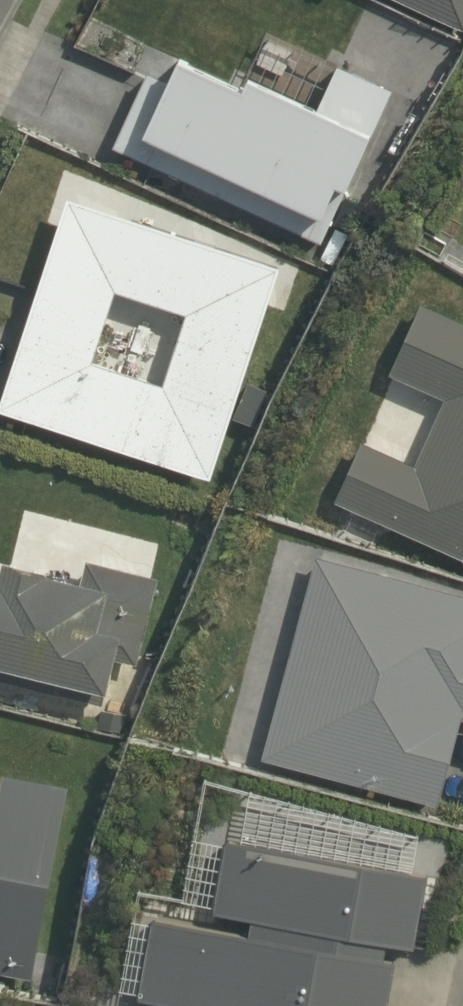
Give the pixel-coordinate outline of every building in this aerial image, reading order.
[(462,29),(462,0),(400,0),(462,29)] [(162,76),(145,69),(110,146),(322,243),(392,87),(333,61),(314,102),(242,69),(239,78),(173,50),(162,76)] [(278,265),(64,196),(0,396),(0,410),(209,478),(278,265)] [(418,298),(388,369),(442,397),(412,461),(359,437),(332,498),(462,557),(462,318),(418,298)] [(437,804),(462,708),(462,591),(313,550),(259,755),(437,804)] [(0,578),(0,678),(107,703),(118,658),(137,663),(158,577),(89,560),(84,580),(49,572),(50,568),(6,558),(1,579),(0,578)] [(31,979),(68,784),(4,773),(0,794),(0,973),(31,979)] [(151,915),(136,995),(194,1005),(386,1005),(394,958),(382,956),(385,940),(412,945),(424,873),(224,836),(212,908),(251,915),(247,932),(151,915)]
